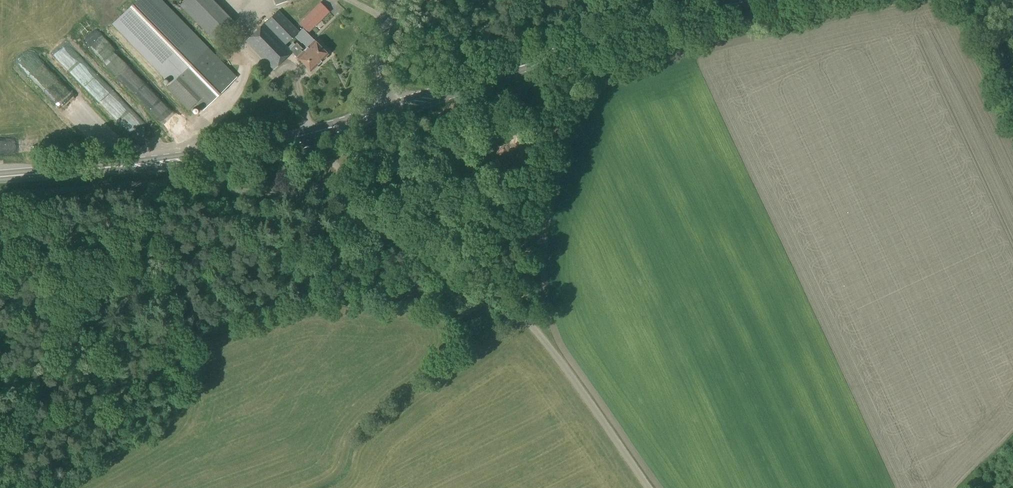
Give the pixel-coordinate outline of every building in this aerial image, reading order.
[(162,0),(137,0),(111,24),(170,85),(166,88),(188,110),(195,103),(202,110),(236,76),(162,0)] [(232,22),(210,0),(185,0),(178,6),(213,41),(232,22)] [(308,33),(329,12),(319,2),(298,23),(308,33)] [(308,56),(303,51),(302,52),(300,50),(302,49),(296,43),(294,44),(292,42),(287,47),(285,45),(299,31),(278,10),(263,24),(263,23),(244,41),(273,70),(291,52),(311,71),(312,69),(314,69),(316,67),(316,66),(318,64),(309,55),(308,56)] [(309,55),(318,64),(321,60),(323,60),(325,58),(325,57),(327,55),(306,33),(299,39),(307,47),(303,51),(308,56),(309,55)] [(108,36),(93,50),(107,66),(122,52),(108,36)] [(121,75),(132,61),(123,54),(112,68),(121,75)] [(101,96),(109,90),(89,69),(82,76),(101,96)] [(285,173),(293,171),(292,165),(283,167),(285,173)]
